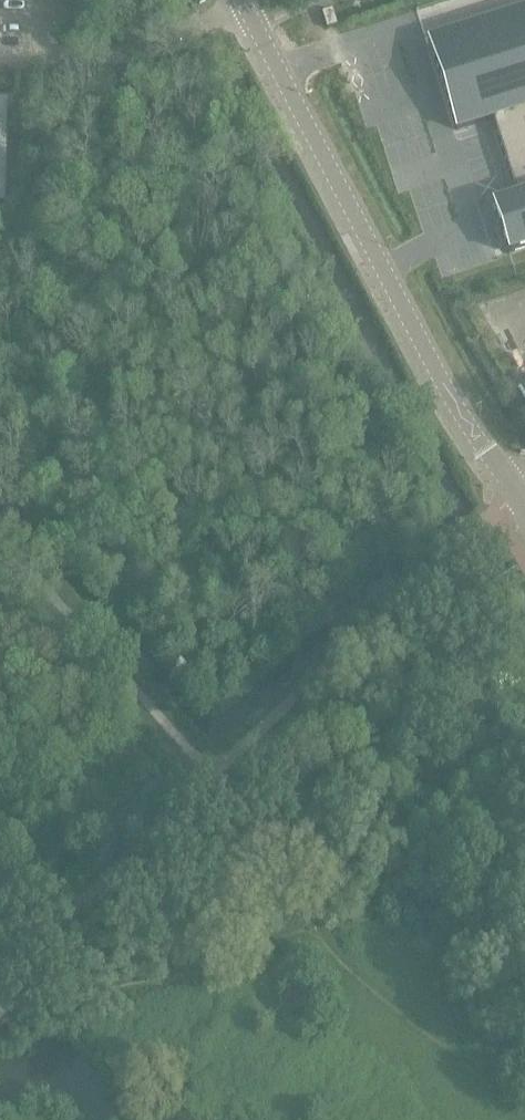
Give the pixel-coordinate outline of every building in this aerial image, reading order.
[(333,10),(322,14),(327,29),(338,26),(333,10)] [(429,42),(457,131),(493,120),(493,122),(517,197),(518,198),(494,206),(509,255),(524,250),(524,12),(429,42)] [(189,53),(192,58),(198,55),(195,49),(189,53)]
